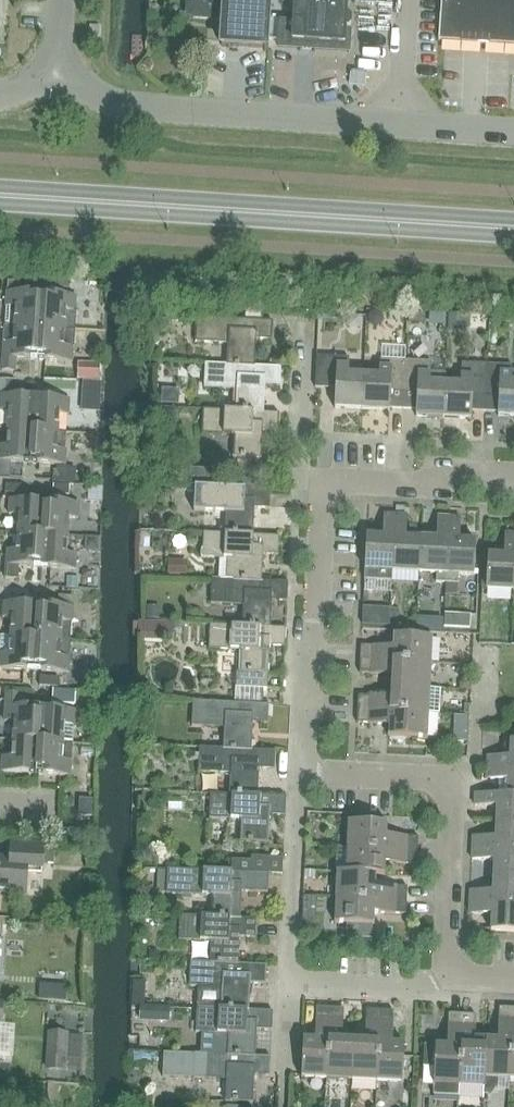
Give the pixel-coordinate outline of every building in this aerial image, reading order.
[(193,4),(191,4),(190,4),(189,5),(188,6),(187,7),(186,8),(186,9),(186,10),(187,12),(188,13),(190,15),(192,16),(192,19),(222,21),(220,46),(264,49),(264,51),(268,52),(271,0),(193,0),(193,4)] [(293,22),(280,21),(278,47),(310,49),(349,52),(350,30),(345,30),(345,28),(347,28),(350,26),(350,19),(348,16),(346,16),(347,0),(378,2),(378,0),(295,0),(293,22)] [(438,41),(513,46),(513,0),(440,0),(438,41)] [(41,294),(21,292),(22,283),(8,282),(8,291),(7,291),(5,325),(39,327),(41,294)] [(76,296),(41,294),(39,327),(74,329),(76,296)] [(409,313),(409,322),(424,323),(425,314),(409,313)] [(272,322),(197,317),(195,341),(228,343),(227,365),(255,366),(257,339),(271,340),(272,322)] [(39,327),(5,325),(2,371),(15,372),(16,359),(37,360),(39,327)] [(74,329),(39,327),(37,360),(72,362),(74,329)] [(316,357),(315,388),(335,389),(334,409),(361,411),(363,376),(348,375),(349,359),(316,357)] [(363,376),(361,411),(389,412),(389,409),(403,409),(405,362),(379,361),(379,377),(363,376)] [(78,362),(77,379),(99,380),(100,363),(78,362)] [(405,362),(403,409),(416,410),(416,418),(443,419),(444,385),(445,373),(429,372),(430,363),(405,362)] [(236,390),(235,410),(263,411),(265,386),(279,387),(280,368),(255,366),(227,365),(205,363),(203,388),(236,390)] [(444,385),(443,419),(470,420),(471,412),(484,412),(487,365),(461,364),(460,385),(444,385)] [(484,412),(497,412),(496,417),(513,418),(513,370),(512,370),(512,366),(487,365),(484,412)] [(100,382),(83,381),(83,393),(99,394),(100,382)] [(162,392),(161,403),(178,404),(178,392),(162,392)] [(0,395),(0,397),(0,410),(9,411),(7,428),(33,430),(35,397),(0,395)] [(35,397),(33,430),(58,431),(59,414),(68,414),(69,399),(35,397)] [(263,411),(235,410),(203,408),(201,432),(234,434),(232,456),(261,458),(262,431),(276,432),(278,412),(263,411)] [(31,463),(33,430),(7,428),(6,446),(0,445),(0,461),(11,462),(31,463)] [(58,431),(33,430),(31,463),(65,465),(67,432),(58,431)] [(10,477),(11,462),(0,461),(0,476),(10,477)] [(226,513),(225,535),(253,536),(254,509),(270,510),(271,491),(195,487),(194,512),(226,513)] [(18,515),(17,532),(42,534),(45,501),(10,499),(9,514),(18,515)] [(45,501),(42,534),(68,536),(69,518),(78,519),(79,503),(45,501)] [(391,583),(392,572),(395,516),(383,515),(382,538),(367,537),(365,582),(391,583)] [(392,572),(419,573),(421,540),(405,539),(407,516),(395,516),(392,572)] [(419,573),(436,574),(436,582),(445,583),(448,519),(437,518),(436,540),(421,540),(419,573)] [(458,583),(458,575),(473,576),(475,542),(459,541),(460,519),(448,519),(445,583),(458,583)] [(5,578),(18,579),(19,566),(40,567),(42,534),(17,532),(16,550),(7,549),(5,578)] [(204,533),(204,537),(203,558),(221,559),(220,580),(261,583),(263,555),(278,555),(279,538),(253,536),(225,535),(204,533)] [(42,534),(40,567),(75,569),(76,554),(67,553),(68,536),(42,534)] [(513,591),(513,581),(513,534),(505,534),(504,557),(488,556),(486,589),(513,591)] [(243,607),(242,627),(272,629),(273,601),(287,602),(288,584),(261,583),(220,580),(213,580),(212,605),(243,607)] [(12,618),(11,636),(36,637),(38,604),(3,602),(2,617),(12,618)] [(73,606),(38,604),(36,637),(71,640),(73,606)] [(363,607),(362,625),(374,625),(375,608),(363,607)] [(444,627),(469,628),(470,615),(444,614),(444,627)] [(417,631),(430,631),(431,618),(418,617),(417,631)] [(172,624),(133,622),(133,636),(137,636),(137,638),(172,639),(172,624)] [(267,687),(268,676),(269,647),(285,648),(286,630),(272,629),(242,627),(210,626),(209,651),(241,652),(239,686),(267,687)] [(34,670),(36,637),(11,636),(10,653),(0,653),(0,655),(0,668),(34,670)] [(71,640),(36,637),(34,670),(68,673),(71,640)] [(362,647),(361,661),(431,664),(432,639),(394,637),(393,649),(362,647)] [(392,676),(392,687),(430,689),(430,688),(431,664),(361,661),(360,674),(392,676)] [(40,686),(57,687),(58,678),(41,676),(40,686)] [(429,714),(429,713),(439,713),(440,689),(430,688),(430,689),(392,687),(391,699),(359,697),(358,710),(429,714)] [(53,690),(52,703),(74,705),(75,691),(53,690)] [(14,722),(13,739),(38,741),(40,708),(16,706),(17,693),(6,692),(4,721),(14,722)] [(223,728),(222,749),(252,751),(253,724),(268,725),(269,706),(193,701),(191,727),(223,728)] [(75,710),(40,708),(38,741),(73,743),(75,710)] [(429,714),(358,710),(358,724),(390,726),(389,738),(427,740),(429,714)] [(454,716),(454,728),(468,729),(469,716),(454,716)] [(1,772),(36,774),(38,741),(13,739),(12,757),(2,756),(1,772)] [(38,741),(36,774),(70,776),(73,743),(38,741)] [(511,743),(511,744),(508,744),(505,747),(504,759),(488,758),(487,769),(513,770),(513,743),(511,743)] [(232,775),(231,796),(257,797),(259,770),(273,771),(274,752),(252,751),(222,749),(199,748),(198,773),(232,775)] [(507,797),(513,797),(513,770),(487,769),(486,779),(508,781),(507,797)] [(257,797),(231,796),(210,794),(208,819),(242,821),(241,843),(268,845),(269,818),(285,819),(286,799),(257,797)] [(495,823),(513,824),(513,797),(507,797),(475,795),(475,807),(496,808),(495,823)] [(348,823),(347,849),(417,852),(418,838),(386,837),(387,825),(348,823)] [(473,849),(513,851),(513,824),(495,823),(494,839),(473,838),(473,849)] [(25,893),(26,873),(42,874),(43,846),(11,844),(10,859),(0,858),(0,892),(25,893)] [(347,849),(346,873),(346,875),(375,876),(385,876),(385,865),(417,866),(417,852),(347,849)] [(473,849),(472,861),(493,862),(492,877),(513,879),(513,851),(473,849)] [(250,862),(232,861),(232,872),(268,874),(282,875),(283,859),(251,857),(250,862)] [(242,892),(257,893),(267,893),(268,874),(232,872),(182,870),(167,869),(167,871),(157,870),(156,892),(166,893),(166,894),(212,896),(211,917),(241,919),(242,892)] [(336,872),(335,900),(406,902),(406,888),(374,887),(375,876),(346,875),(346,873),(336,872)] [(470,903),(513,905),(513,879),(492,877),(491,893),(470,892),(470,903)] [(406,902),(335,900),(334,924),(373,926),(373,915),(405,916),(406,902)] [(470,903),(469,914),(491,915),(490,932),(513,933),(513,905),(470,903)] [(241,919),(211,917),(180,915),(178,940),(210,942),(209,963),(238,965),(240,938),(255,939),(256,920),(241,919)] [(266,966),(238,965),(209,963),(191,962),(190,987),(198,987),(197,1008),(249,1011),(250,985),(265,986),(266,966)] [(144,993),(145,981),(133,980),(132,993),(144,993)] [(65,1002),(66,986),(56,985),(55,1001),(65,1002)] [(168,1022),(169,1008),(159,1007),(158,1021),(168,1022)] [(199,1054),(255,1057),(257,1031),(272,1032),(273,1013),(249,1011),(197,1008),(196,1034),(200,1034),(199,1054)] [(301,1078),(326,1080),(329,1008),(317,1008),(315,1040),(302,1039),(301,1078)] [(326,1080),(351,1081),(352,1041),(341,1041),(342,1009),(329,1008),(326,1080)] [(483,1087),(484,1087),(484,1094),(491,1094),(497,1084),(498,1080),(509,1080),(513,1010),(499,1009),(498,1041),(486,1040),(483,1087)] [(351,1081),(376,1082),(379,1011),(365,1010),(364,1042),(352,1041),(351,1081)] [(379,1011),(376,1082),(402,1083),(403,1043),(391,1043),(393,1011),(379,1011)] [(457,1086),(461,1015),(447,1014),(446,1046),(423,1045),(421,1067),(433,1068),(431,1095),(457,1096),(457,1086)] [(475,1015),(461,1015),(457,1086),(483,1087),(486,1040),(473,1040),(475,1015)] [(47,1068),(64,1069),(67,1035),(49,1034),(47,1068)] [(199,1054),(195,1054),(193,1080),(225,1081),(224,1103),(252,1104),(254,1076),(269,1077),(270,1058),(255,1057),(199,1054)]
